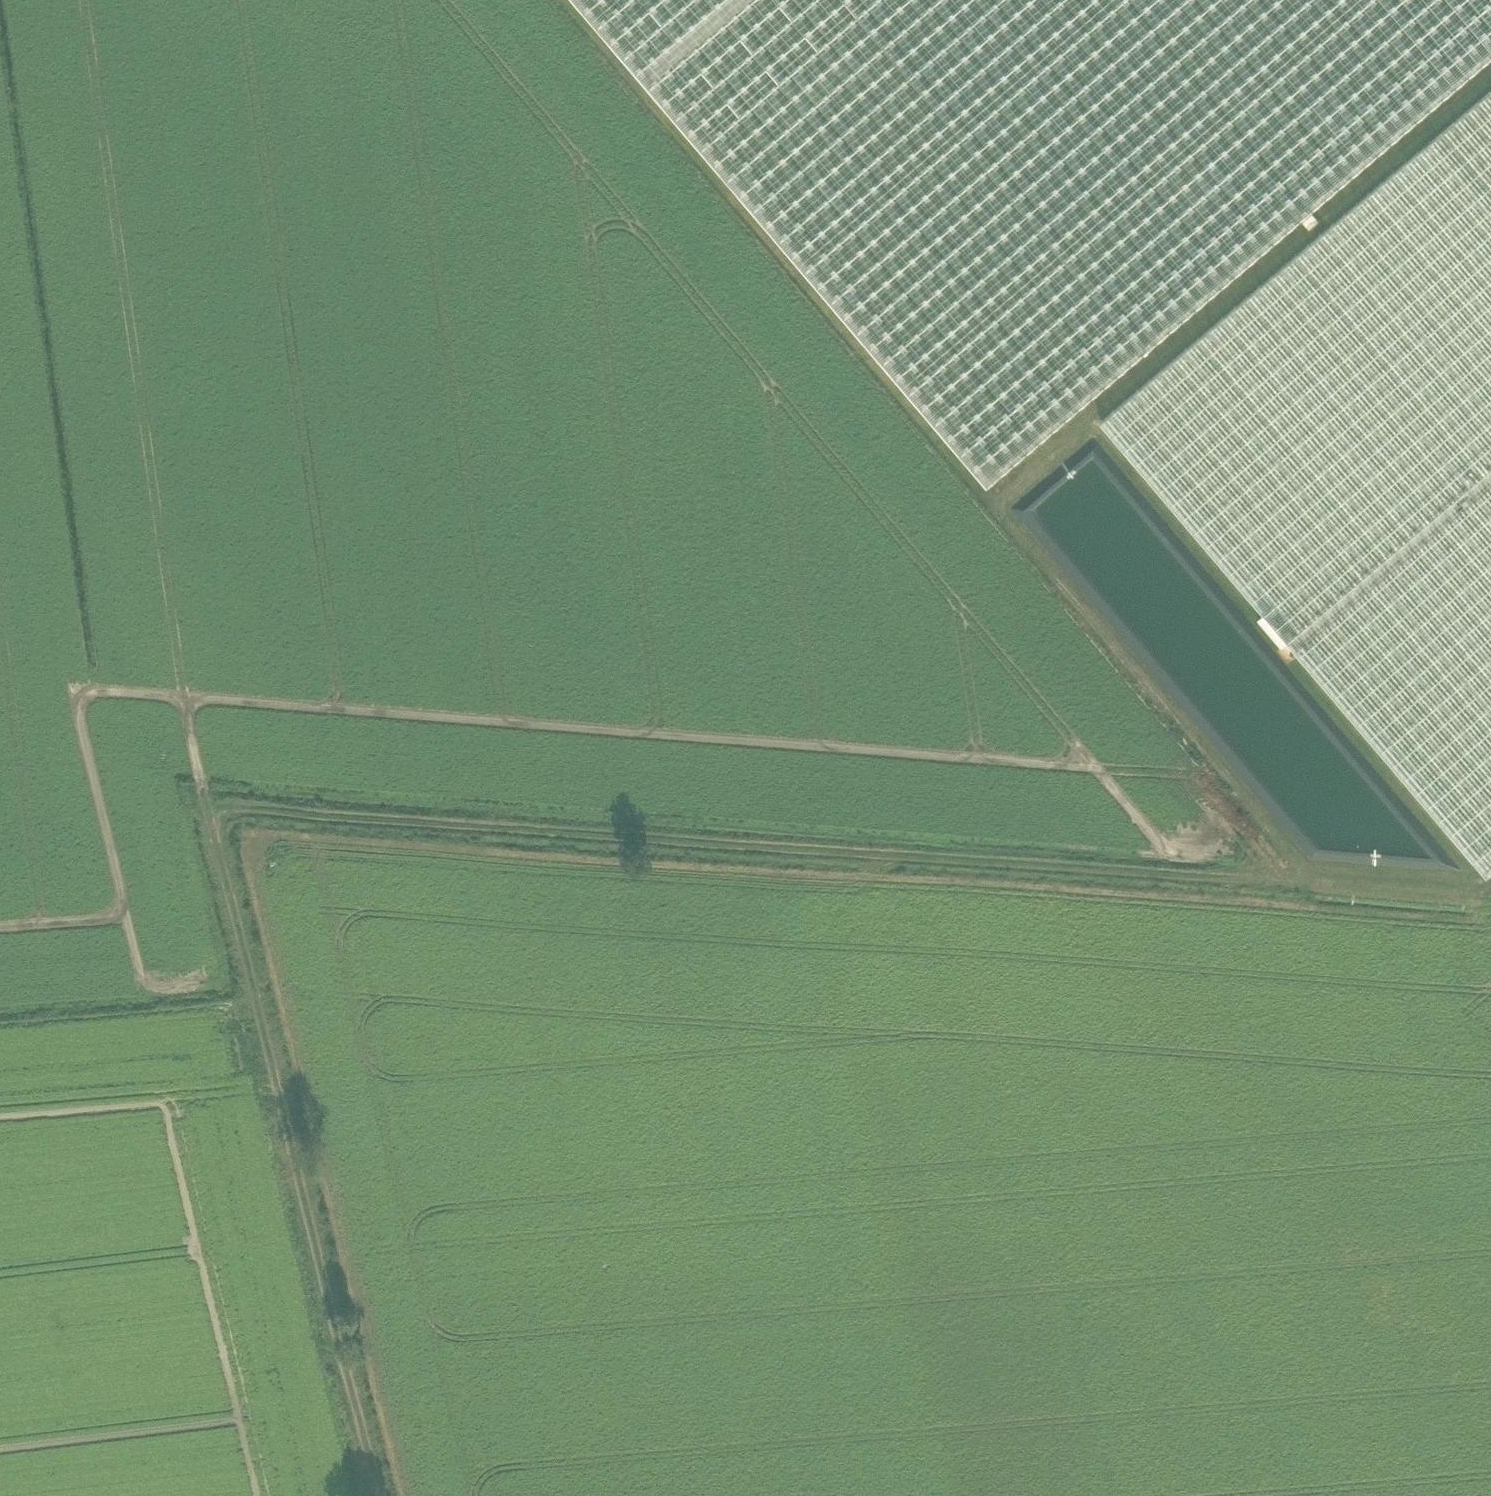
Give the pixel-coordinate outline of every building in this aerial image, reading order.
[(987,481),(1490,53),(1490,0),(579,0),(987,481)] [(1101,420),(1264,612),(1258,618),(1282,646),(1288,641),(1487,874),(1490,871),(1490,89),(1101,420)]
